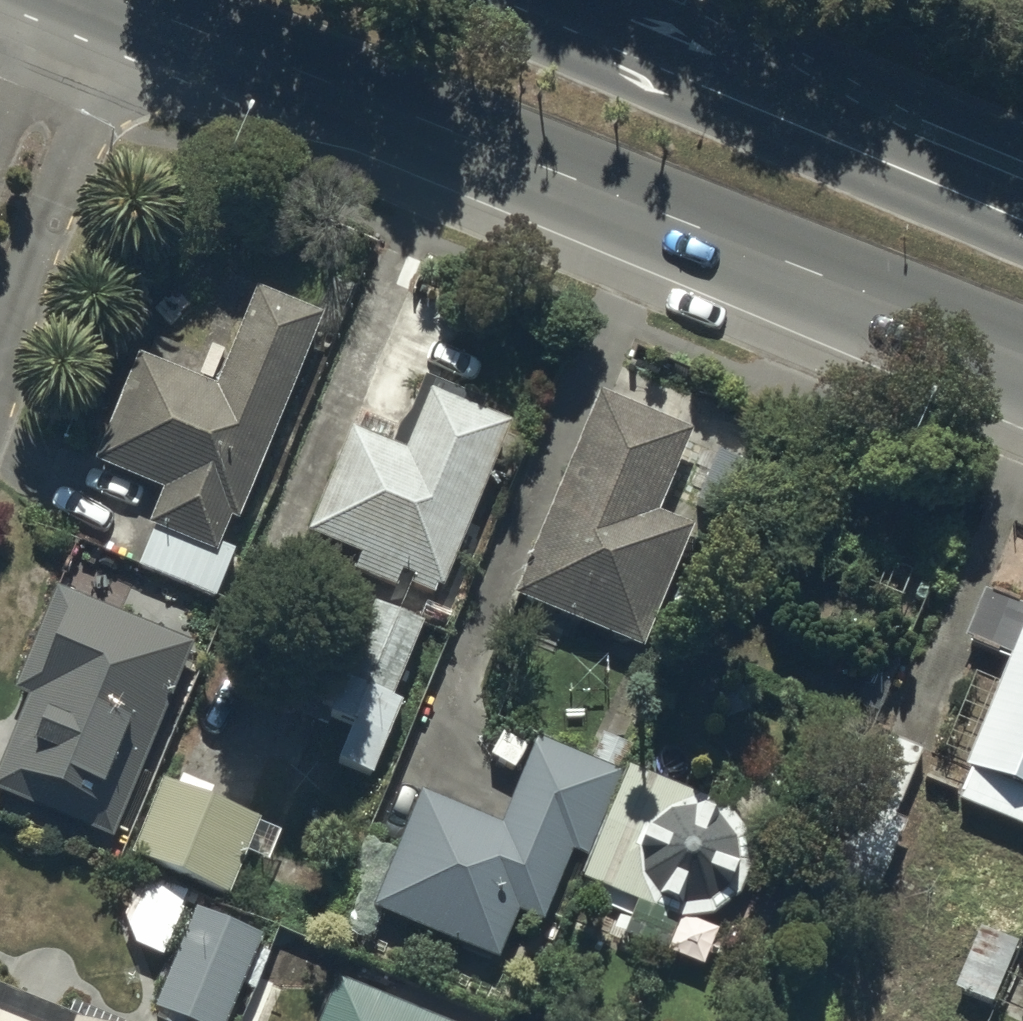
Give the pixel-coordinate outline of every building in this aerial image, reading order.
[(234,529),(241,532),(325,325),(259,298),(219,397),(141,365),(97,473),(166,501),(151,536),(220,564),(234,529)] [(440,597),(445,600),(514,433),(433,400),(408,460),(354,437),(310,542),(362,563),(356,577),(399,595),(404,582),(415,587),(413,594),(437,605),(440,597)] [(517,607),(646,660),(697,538),(661,524),(696,441),(602,402),(517,607)] [(196,652),(60,597),(18,699),(31,705),(0,781),(0,799),(116,847),(196,652)] [(987,601),(968,648),(1013,666),(967,777),(974,779),(962,810),(1022,835),(1022,615),(987,601)] [(396,710),(426,634),(376,615),(333,725),(354,733),(337,774),(375,788),(405,713),(396,710)] [(378,919),(502,970),(521,923),(546,933),(575,862),(589,867),(624,782),(540,748),(504,835),(426,803),(378,919)] [(134,865),(232,905),(263,830),(165,790),(134,865)] [(163,1020),(236,1020),(266,949),(200,921),(158,1019),(163,1020)] [(958,997),(994,1013),(1020,953),(983,937),(958,997)] [(341,988),(328,1020),(422,1020),(341,988)] [(0,995),(0,1020),(62,1020),(0,995)]
